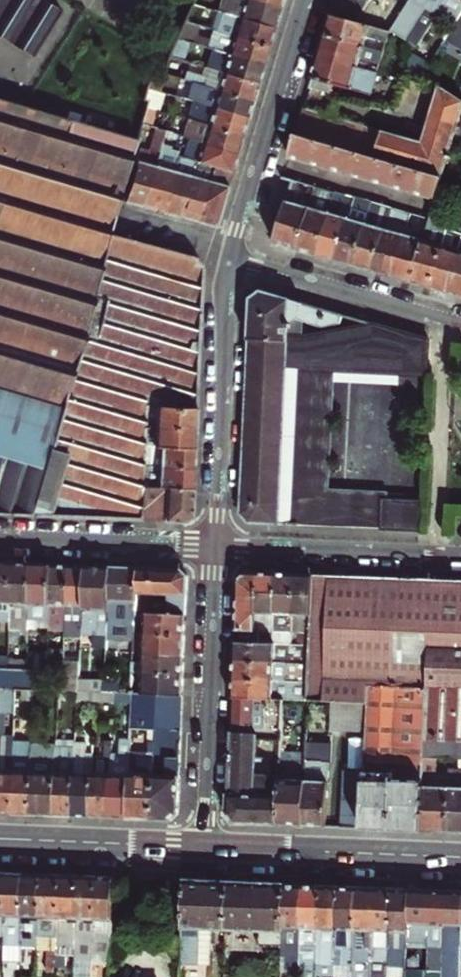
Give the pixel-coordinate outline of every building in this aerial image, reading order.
[(21,57),(46,19),(50,12),(32,0),(0,0),(0,43),(21,57)] [(222,10),(275,28),(278,19),(281,6),(262,0),(226,0),(222,10)] [(355,22),(368,0),(334,0),(330,15),(355,22)] [(355,22),(390,32),(395,25),(406,6),(399,2),(396,0),(368,0),(355,22)] [(406,6),(395,25),(401,28),(404,30),(400,38),(412,46),(413,45),(427,22),(439,12),(438,10),(444,0),(410,0),(406,6)] [(446,17),(457,0),(444,0),(438,10),(439,12),(446,17)] [(446,17),(456,23),(460,15),(460,0),(457,0),(446,17)] [(218,9),(212,27),(214,27),(216,28),(270,45),(273,35),(275,28),(222,10),(218,9)] [(327,24),(324,35),(364,48),(367,38),(386,44),(390,32),(355,22),(330,15),(327,24)] [(456,23),(447,39),(460,47),(460,15),(456,23)] [(210,37),(197,32),(200,23),(198,22),(186,18),(178,35),(198,42),(206,44),(217,48),(265,62),(267,55),(270,45),(216,28),(214,27),(210,37)] [(396,36),(400,38),(404,30),(401,28),(395,25),(390,32),(396,36)] [(170,52),(170,53),(185,58),(187,58),(192,45),(197,46),(198,42),(178,35),(170,52)] [(320,46),(318,55),(357,68),(361,58),(380,64),(383,54),(364,48),(324,35),(320,46)] [(414,56),(415,57),(430,66),(435,58),(413,45),(412,46),(408,53),(414,56)] [(217,48),(211,66),(259,82),(261,75),(265,62),(217,48)] [(179,75),(185,58),(170,53),(164,71),(178,75),(179,75)] [(309,87),(329,92),(333,84),(370,97),(377,74),(357,68),(318,55),(313,72),(309,86),(309,87)] [(184,77),(204,83),(254,99),(256,93),(259,82),(211,66),(208,76),(186,70),(184,77)] [(146,86),(162,91),(166,92),(168,85),(175,87),(178,75),(164,71),(161,81),(148,78),(146,86)] [(181,97),(192,100),(248,117),(251,109),(254,99),(204,83),(201,94),(183,89),(181,97)] [(146,105),(156,108),(162,91),(146,86),(143,96),(148,98),(146,105)] [(398,166),(419,172),(441,178),(460,112),(460,99),(441,87),(421,142),(302,108),(294,136),(315,142),(336,148),(356,154),(377,160),(398,166)] [(140,518),(142,483),(143,462),(144,443),(145,424),(146,403),(195,405),(202,267),(195,256),(110,233),(137,137),(0,98),(0,512),(140,518)] [(192,100),(187,118),(243,135),(246,126),(248,117),(192,100)] [(184,135),(188,136),(238,152),(240,144),(243,135),(187,118),(183,117),(178,133),(184,135)] [(133,203),(142,206),(163,136),(167,137),(169,130),(154,126),(147,149),(139,147),(123,201),(133,203)] [(163,136),(142,206),(153,209),(160,211),(177,154),(179,145),(175,144),(176,140),(178,133),(169,130),(167,137),(163,136)] [(195,160),(213,165),(232,172),(235,162),(238,152),(188,136),(182,156),(195,160)] [(315,142),(294,136),(288,157),(299,160),(309,162),(315,142)] [(315,142),(309,162),(319,165),(329,169),(336,148),(315,142)] [(336,148),(329,169),(339,171),(350,175),(356,154),(336,148)] [(182,156),(177,154),(160,211),(169,214),(178,216),(195,160),(182,156)] [(371,181),(377,160),(356,154),(350,175),(362,178),(371,181)] [(213,165),(195,160),(178,216),(186,218),(196,221),(213,165)] [(392,187),(398,166),(377,160),(371,181),(382,184),(392,187)] [(232,172),(213,165),(196,221),(209,225),(216,227),(232,172)] [(419,172),(398,166),(392,187),(403,190),(412,192),(419,172)] [(419,172),(412,192),(424,196),(435,199),(441,178),(419,172)] [(288,247),(297,249),(315,186),(303,182),(295,180),(277,244),(288,247)] [(306,252),(317,255),(335,191),(323,188),(315,186),(297,249),(306,252)] [(335,191),(317,255),(328,259),(336,261),(354,197),(345,194),(335,191)] [(347,264),(354,266),(373,202),(354,197),(336,261),(347,264)] [(364,269),(373,272),(392,208),(387,206),(373,202),(354,266),(364,269)] [(384,274),(392,277),(404,234),(409,218),(410,213),(407,212),(392,208),(373,272),(384,274)] [(421,285),(430,288),(442,246),(444,241),(437,239),(438,234),(441,219),(430,214),(428,219),(422,240),(410,282),(421,285)] [(404,234),(392,277),(402,279),(410,282),(422,240),(404,234)] [(442,246),(430,288),(440,290),(447,293),(459,251),(442,246)] [(459,251),(447,293),(457,295),(460,297),(460,246),(459,251)] [(343,315),(261,292),(250,301),(249,321),(239,513),(252,522),(381,528),(383,500),(420,502),(420,495),(325,491),(330,381),(331,370),(394,373),(425,374),(427,339),(355,318),(355,328),(343,331),(342,338),(287,337),(289,321),(301,321),(321,327),(340,323),(343,315)] [(394,383),(394,373),(331,370),(330,381),(394,383)] [(146,403),(145,424),(194,425),(195,417),(195,405),(146,403)] [(145,424),(144,443),(193,445),(194,436),(194,425),(145,424)] [(144,443),(143,462),(192,465),(193,456),(193,445),(144,443)] [(143,462),(142,483),(191,485),(192,474),(192,465),(143,462)] [(191,500),(191,485),(142,483),(140,518),(147,519),(183,520),(186,517),(190,514),(191,500)] [(383,500),(381,528),(399,529),(419,530),(420,502),(383,500)] [(9,621),(12,563),(3,563),(0,563),(0,621),(9,621)] [(12,563),(9,621),(9,642),(28,643),(28,631),(31,564),(22,564),(12,563)] [(36,632),(36,628),(48,628),(50,565),(40,565),(31,564),(28,631),(36,632)] [(50,565),(48,628),(48,631),(64,631),(67,565),(59,565),(50,565)] [(67,565),(64,631),(64,638),(81,638),(82,609),(84,567),(76,566),(67,565)] [(99,653),(105,653),(106,639),(109,568),(99,567),(84,567),(82,609),(98,611),(95,614),(95,626),(100,626),(99,653)] [(109,568),(106,639),(134,641),(134,632),(135,614),(137,569),(124,568),(109,568)] [(137,569),(135,614),(146,615),(146,612),(185,614),(186,576),(181,570),(160,570),(137,569)] [(256,625),(258,573),(247,573),(242,577),(237,582),(235,617),(235,630),(255,632),(256,625)] [(258,573),(256,625),(266,625),(266,632),(266,642),(273,643),(277,574),(267,573),(258,573)] [(277,574),(273,643),(291,643),(292,626),(294,574),(285,574),(277,574)] [(298,643),(310,644),(313,575),(305,575),(294,574),(292,626),(303,627),(303,632),(299,632),(298,643)] [(416,579),(375,578),(348,576),(335,576),(313,575),(310,644),(310,663),(309,673),(309,682),(308,700),(332,701),(334,701),(368,703),(369,685),(428,687),(425,757),(437,758),(460,759),(460,581),(416,579)] [(146,615),(135,614),(134,632),(184,634),(184,626),(185,614),(146,612),(146,615)] [(235,642),(259,642),(259,632),(255,632),(235,630),(235,636),(235,642)] [(184,634),(134,632),(134,641),(133,652),(183,655),(184,646),(184,634)] [(234,651),(234,660),(310,663),(310,644),(298,643),(291,643),(273,643),(266,642),(259,642),(235,642),(234,651)] [(80,649),(64,648),(63,660),(65,660),(80,661),(80,649)] [(48,659),(61,660),(61,650),(49,649),(48,659)] [(27,659),(27,670),(46,670),(47,652),(28,651),(27,659)] [(183,655),(133,652),(133,673),(183,675),(183,667),(183,655)] [(8,658),(7,669),(27,670),(27,659),(8,658)] [(65,660),(63,691),(78,692),(79,679),(80,661),(65,660)] [(234,668),(233,679),(309,682),(309,673),(310,663),(234,660),(234,668)] [(15,689),(33,690),(45,690),(46,670),(27,670),(7,669),(0,668),(0,688),(15,689)] [(183,675),(133,673),(132,694),(182,696),(182,684),(183,675)] [(95,692),(103,693),(104,680),(79,679),(78,692),(95,692)] [(233,697),(283,700),(308,700),(309,682),(233,679),(233,689),(233,697)] [(114,693),(120,693),(120,681),(104,680),(103,693),(114,693)] [(365,771),(363,828),(379,829),(413,830),(423,830),(425,757),(428,687),(369,685),(368,703),(366,732),(365,771)] [(6,709),(14,709),(15,689),(0,688),(0,709),(6,709)] [(31,720),(33,690),(15,689),(14,709),(14,719),(31,720)] [(94,702),(95,692),(78,692),(78,701),(94,702)] [(113,703),(114,693),(103,693),(95,692),(94,702),(113,703)] [(120,693),(114,693),(113,703),(131,704),(132,694),(120,693)] [(182,696),(132,694),(131,704),(130,727),(155,728),(180,729),(181,712),(182,696)] [(248,744),(257,744),(257,739),(281,739),(283,700),(233,697),(232,718),(231,738),(248,739),(248,744)] [(333,730),(366,732),(368,703),(334,701),(333,730)] [(177,812),(180,729),(155,728),(155,741),(150,741),(149,748),(149,754),(154,754),(150,818),(161,819),(169,819),(177,812)] [(61,815),(72,816),(75,763),(75,748),(76,733),(76,729),(70,729),(69,748),(57,747),(54,814),(61,815)] [(29,772),(30,744),(31,730),(25,730),(24,741),(24,755),(12,754),(11,771),(14,771),(13,813),(20,813),(30,814),(32,772),(29,772)] [(307,743),(332,744),(333,734),(307,733),(307,743)] [(126,818),(129,753),(130,738),(120,738),(119,753),(111,753),(109,817),(118,817),(126,818)] [(248,739),(231,738),(230,755),(228,814),(233,823),(257,824),(278,825),(280,774),(262,773),(263,759),(257,759),(257,744),(248,744),(248,739)] [(13,813),(14,771),(11,771),(12,754),(13,740),(13,739),(5,739),(0,739),(0,812),(5,813),(13,813)] [(13,740),(12,754),(24,755),(24,741),(13,740)] [(306,767),(304,826),(317,826),(326,827),(329,761),(332,761),(332,744),(307,743),(306,767)] [(42,814),(54,814),(57,747),(57,745),(30,744),(29,772),(32,772),(30,814),(42,814)] [(104,765),(92,764),(90,816),(100,816),(109,817),(111,753),(111,749),(112,744),(105,744),(104,765)] [(149,754),(149,748),(143,748),(143,753),(129,753),(126,818),(139,818),(150,818),(154,754),(149,754)] [(447,831),(449,788),(437,787),(437,758),(425,757),(423,830),(433,831),(447,831)] [(280,761),(280,774),(278,825),(291,825),(304,826),(306,767),(289,767),(289,762),(280,761)] [(75,763),(72,816),(81,816),(90,816),(92,764),(92,763),(75,763)] [(347,828),(363,828),(365,771),(344,771),(341,827),(347,828)] [(449,788),(447,831),(460,832),(460,776),(459,776),(450,776),(449,788)] [(17,964),(17,949),(20,875),(13,874),(5,874),(2,938),(1,963),(17,964)] [(17,949),(38,950),(41,875),(31,875),(20,875),(17,949)] [(55,974),(59,876),(50,876),(41,875),(38,950),(49,951),(49,959),(48,973),(55,974)] [(67,939),(75,939),(78,877),(69,877),(59,876),(55,974),(65,974),(67,939)] [(94,878),(86,877),(78,877),(75,939),(73,976),(90,976),(91,970),(94,878)] [(110,971),(114,879),(105,878),(94,878),(91,970),(110,971)] [(207,967),(209,930),(226,931),(228,884),(206,883),(184,882),(180,966),(207,967)] [(228,884),(226,931),(259,933),(258,948),(283,949),(285,886),(256,885),(228,884)] [(295,886),(285,886),(283,949),(282,973),(300,974),(301,967),(304,887),(295,886)] [(318,975),(322,887),(313,887),(304,887),(301,967),(305,967),(305,975),(305,976),(318,976),(318,975)] [(322,887),(318,975),(336,975),(340,888),(331,888),(322,887)] [(340,888),(336,975),(354,976),(357,889),(348,888),(340,888)] [(376,889),(368,889),(357,889),(354,976),(353,976),(372,976),(376,889)] [(393,890),(385,890),(376,889),(372,976),(390,976),(393,890)] [(390,976),(399,976),(399,967),(406,968),(408,937),(409,891),(401,890),(393,890),(390,976)] [(447,892),(431,891),(409,891),(408,937),(429,939),(428,976),(443,976),(447,892)] [(454,892),(447,892),(443,976),(460,976),(460,893),(454,892)] [(38,959),(49,959),(49,951),(38,950),(38,959)]
